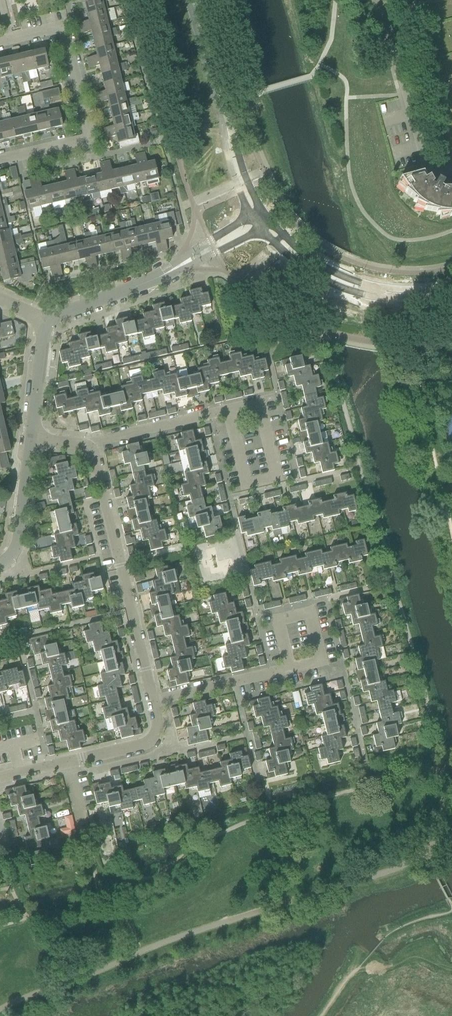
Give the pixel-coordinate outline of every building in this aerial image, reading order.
[(86,14),(104,10),(102,2),(109,1),(108,0),(95,0),(84,3),(86,14)] [(78,23),(79,28),(107,21),(110,21),(107,9),(104,10),(86,14),(88,20),(78,23)] [(90,31),(92,38),(113,33),(112,29),(109,30),(107,21),(79,28),(80,33),(90,31)] [(92,38),(95,49),(112,45),(111,37),(117,36),(116,32),(115,28),(112,29),(113,33),(92,38)] [(86,58),(87,63),(115,56),(113,49),(116,48),(115,44),(112,45),(95,49),(96,55),(86,58)] [(35,49),(31,50),(36,70),(44,68),(45,71),(48,70),(48,67),(44,49),(36,51),(35,49)] [(27,53),(20,55),(26,83),(30,82),(27,72),(36,70),(31,50),(26,51),(27,53)] [(12,54),(7,55),(12,75),(20,73),(23,83),(26,83),(20,55),(13,57),(12,54)] [(0,60),(0,76),(3,88),(4,92),(9,91),(7,82),(6,82),(4,77),(12,75),(7,55),(3,56),(4,59),(0,60)] [(99,66),(100,73),(121,68),(120,64),(117,65),(115,56),(87,63),(89,68),(99,66)] [(100,73),(103,84),(121,80),(119,72),(125,71),(123,63),(120,64),(121,68),(100,73)] [(95,93),(96,98),(124,92),(122,84),(124,83),(124,80),(121,80),(103,84),(105,91),(95,93)] [(39,84),(40,90),(52,87),(51,81),(39,84)] [(60,96),(58,88),(41,92),(43,100),(60,96)] [(107,101),(109,108),(129,103),(128,99),(125,100),(124,92),(96,98),(97,104),(107,101)] [(109,108),(112,120),(129,116),(127,108),(134,106),(132,99),(128,99),(129,103),(109,108)] [(42,113),(34,115),(38,132),(45,130),(46,133),(51,132),(45,108),(48,107),(48,105),(40,106),(41,111),(42,111),(42,113)] [(23,107),(20,108),(27,138),(31,137),(31,134),(38,132),(34,115),(26,116),(23,107)] [(49,111),(48,107),(45,108),(51,132),(55,131),(54,128),(62,126),(62,125),(67,124),(63,108),(58,109),(49,111)] [(19,118),(10,120),(15,138),(22,136),(23,139),(27,138),(20,108),(16,109),(19,118)] [(4,143),(8,142),(7,139),(15,138),(10,120),(2,122),(0,112),(0,128),(4,143)] [(103,128),(104,134),(132,127),(135,126),(134,121),(139,119),(138,114),(129,116),(112,120),(113,126),(103,128)] [(132,127),(104,134),(106,139),(116,136),(117,143),(118,143),(119,148),(139,143),(137,134),(134,135),(132,127)] [(144,153),(139,154),(146,181),(146,182),(147,185),(147,186),(159,183),(159,182),(154,161),(147,163),(144,153)] [(137,165),(130,167),(134,184),(134,185),(134,186),(135,187),(138,187),(138,184),(138,183),(146,181),(139,154),(134,155),(137,165)] [(109,161),(104,162),(111,190),(119,188),(120,192),(123,191),(118,170),(112,171),(109,161)] [(101,174),(95,175),(99,192),(111,190),(104,162),(99,164),(101,174)] [(15,167),(9,168),(12,180),(18,179),(15,167)] [(130,167),(118,170),(123,191),(120,192),(120,194),(128,193),(126,186),(134,184),(130,167)] [(74,169),(69,170),(75,198),(84,196),(84,200),(88,199),(83,178),(76,180),(74,169)] [(66,182),(60,184),(65,206),(70,205),(70,201),(76,200),(75,198),(69,170),(64,172),(66,182)] [(418,174),(400,179),(407,190),(405,191),(404,191),(415,200),(413,201),(413,202),(425,208),(424,210),(423,209),(423,210),(436,213),(436,215),(435,215),(449,214),(449,216),(448,217),(449,217),(451,216),(451,192),(450,192),(450,189),(442,189),(440,188),(443,183),(438,180),(435,185),(433,184),(429,177),(426,179),(422,173),(418,174)] [(95,175),(83,178),(88,199),(84,200),(85,203),(92,201),(91,194),(99,192),(95,175)] [(39,178),(34,179),(40,207),(49,205),(49,208),(53,207),(48,186),(41,188),(39,178)] [(40,207),(34,179),(29,180),(31,190),(24,192),(29,212),(33,212),(32,209),(40,207)] [(8,193),(12,192),(11,189),(8,189),(2,191),(0,182),(0,195),(8,193)] [(60,184),(48,186),(53,207),(49,208),(50,211),(65,208),(65,206),(60,184)] [(7,206),(5,198),(9,197),(13,196),(12,192),(8,193),(0,195),(0,207),(7,206)] [(10,217),(7,206),(0,207),(0,220),(10,217)] [(173,212),(166,214),(168,221),(169,227),(176,225),(173,212)] [(9,230),(8,224),(15,222),(14,216),(10,217),(0,220),(0,232),(9,230)] [(158,216),(154,217),(155,221),(162,252),(167,250),(165,240),(172,239),(169,227),(168,221),(159,223),(159,221),(159,220),(158,216)] [(134,219),(130,220),(132,229),(137,247),(148,244),(144,227),(136,228),(134,219)] [(152,225),(144,227),(148,244),(155,243),(157,253),(162,252),(155,221),(152,222),(152,225)] [(124,223),(119,224),(120,228),(127,260),(132,259),(130,248),(137,247),(132,229),(126,231),(124,223)] [(96,230),(97,238),(101,255),(113,252),(109,235),(101,237),(99,227),(95,228),(96,230)] [(120,228),(108,231),(108,232),(109,235),(113,252),(120,251),(122,261),(127,260),(120,228)] [(63,229),(58,230),(60,236),(62,246),(66,263),(78,261),(74,243),(66,245),(63,229)] [(9,230),(0,232),(0,245),(22,239),(21,236),(21,234),(11,237),(9,230)] [(96,231),(84,234),(85,237),(86,240),(92,268),(97,267),(95,257),(101,255),(97,238),(96,231)] [(53,241),(49,242),(50,246),(50,247),(57,276),(62,275),(60,265),(66,263),(62,246),(60,236),(53,241)] [(15,254),(13,245),(23,243),(22,239),(0,245),(0,257),(15,254)] [(86,240),(74,243),(78,261),(84,259),(87,269),(92,268),(86,240)] [(47,250),(38,252),(40,259),(42,269),(49,267),(52,278),(57,276),(50,247),(50,246),(49,242),(45,243),(46,246),(47,250)] [(0,269),(28,263),(27,259),(17,261),(15,254),(0,257),(0,268),(0,269)] [(28,263),(0,269),(3,281),(18,278),(20,277),(21,280),(29,278),(28,275),(30,275),(36,273),(34,261),(28,263)] [(189,291),(190,297),(192,303),(198,302),(199,308),(210,305),(207,293),(202,294),(200,289),(189,291)] [(179,300),(181,305),(182,311),(188,310),(190,316),(200,313),(199,308),(198,302),(192,303),(190,297),(179,300)] [(152,306),(153,312),(155,318),(161,316),(162,322),(173,320),(170,308),(165,309),(163,303),(152,306)] [(181,305),(170,308),(173,320),(178,318),(179,324),(191,321),(190,316),(188,310),(182,311),(181,305)] [(144,320),(143,320),(144,326),(151,324),(153,330),(164,328),(162,322),(161,316),(155,318),(153,312),(142,314),(144,320)] [(115,321),(116,327),(118,332),(124,331),(125,337),(136,334),(133,323),(128,324),(126,318),(115,321)] [(143,320),(133,323),(136,334),(141,333),(143,339),(154,336),(153,330),(151,324),(144,326),(143,320)] [(0,338),(14,335),(11,321),(0,324),(0,338)] [(105,329),(107,335),(108,341),(114,339),(116,345),(127,343),(125,337),(124,331),(118,332),(116,327),(105,329)] [(78,336),(79,341),(81,347),(87,346),(88,351),(99,349),(96,337),(91,339),(89,333),(78,336)] [(107,335),(96,337),(99,349),(104,348),(105,354),(117,351),(116,345),(114,339),(108,341),(107,335)] [(68,344),(70,349),(71,355),(77,354),(78,360),(89,357),(88,351),(87,346),(81,347),(79,341),(68,344)] [(71,355),(70,349),(59,352),(62,364),(67,362),(68,368),(80,365),(78,360),(77,354),(71,355)] [(230,362),(225,363),(228,375),(238,372),(237,366),(243,365),(242,359),(240,353),(229,356),(230,362)] [(253,356),(242,359),(243,365),(237,366),(238,372),(239,378),(250,375),(249,369),(255,368),(254,362),(253,356)] [(288,378),(293,377),(299,375),(298,369),(304,368),(301,357),(281,361),(283,368),(285,367),(288,378)] [(207,361),(208,367),(210,373),(215,371),(217,377),(228,375),(225,363),(220,364),(218,358),(207,361)] [(255,368),(249,369),(250,375),(252,381),(263,378),(263,381),(270,379),(265,359),(254,361),(255,368)] [(296,387),(301,386),(307,385),(306,379),(312,377),(309,366),(304,368),(298,369),(299,375),(293,377),(296,387)] [(197,369),(199,375),(200,381),(206,379),(207,385),(218,383),(217,377),(215,371),(210,373),(208,367),(197,369)] [(153,379),(148,381),(151,392),(161,390),(160,384),(166,383),(165,377),(164,371),(152,374),(153,379)] [(176,374),(165,377),(166,383),(160,384),(161,390),(163,396),(174,393),(172,387),(179,386),(177,380),(176,374)] [(199,375),(188,377),(192,397),(198,396),(197,393),(209,391),(207,385),(206,379),(200,381),(199,375)] [(130,379),(131,384),(133,390),(139,389),(140,395),(151,392),(148,381),(143,382),(142,376),(130,379)] [(301,386),(304,397),(316,394),(314,388),(320,387),(317,376),(312,377),(306,379),(307,385),(301,386)] [(188,377),(177,380),(179,386),(172,387),(174,393),(175,399),(186,396),(187,399),(192,397),(188,377)] [(120,387),(122,393),(123,399),(129,397),(130,403),(141,401),(140,395),(139,389),(133,390),(131,384),(120,387)] [(74,410),(85,408),(83,402),(89,401),(88,395),(87,389),(75,392),(77,397),(71,399),(74,410)] [(86,414),(97,411),(96,405),(102,404),(101,398),(99,392),(88,395),(89,401),(83,402),(85,408),(86,414)] [(122,393),(111,395),(116,415),(122,414),(121,411),(132,409),(130,403),(129,397),(123,399),(122,393)] [(64,413),(74,410),(71,399),(66,400),(65,394),(54,397),(58,417),(64,415),(64,413)] [(304,397),(306,407),(312,406),(314,412),(320,410),(325,409),(323,397),(317,399),(316,394),(304,397)] [(96,405),(97,411),(99,417),(110,414),(110,417),(116,415),(111,395),(101,398),(102,404),(96,405)] [(301,409),(303,420),(309,418),(311,424),(316,423),(322,421),(320,410),(314,412),(312,406),(306,407),(301,409)] [(298,432),(299,438),(319,433),(316,423),(311,424),(309,418),(303,420),(298,421),(300,432),(298,432)] [(176,440),(178,450),(179,452),(184,450),(190,449),(189,443),(195,441),(192,430),(180,433),(182,439),(176,440)] [(306,454),(311,453),(317,451),(316,446),(322,444),(319,433),(299,438),(301,444),(303,443),(306,454)] [(0,441),(0,469),(10,467),(6,452),(11,451),(8,439),(0,441)] [(184,450),(187,461),(207,456),(206,451),(203,451),(201,440),(195,441),(189,443),(190,449),(184,450)] [(122,454),(124,465),(130,464),(136,462),(134,456),(140,455),(138,443),(117,448),(119,455),(122,454)] [(314,464),(319,462),(325,461),(324,455),(330,454),(327,443),(322,444),(316,446),(317,451),(311,453),(314,464)] [(130,464),(132,474),(144,471),(143,466),(149,465),(146,453),(140,455),(134,456),(136,462),(130,464)] [(325,461),(319,462),(322,473),(322,474),(334,471),(334,470),(333,465),(338,464),(336,453),(330,454),(324,455),(325,461)] [(56,466),(58,476),(64,475),(65,481),(71,480),(77,478),(74,467),(77,467),(75,461),(66,463),(65,456),(62,456),(50,459),(52,467),(56,466)] [(187,461),(189,472),(195,470),(197,477),(203,475),(209,474),(206,463),(208,462),(207,456),(187,461)] [(184,473),(186,484),(192,483),(194,489),(200,487),(205,486),(203,475),(197,477),(195,470),(189,472),(184,473)] [(132,474),(135,485),(141,483),(142,489),(148,488),(154,487),(151,475),(146,476),(144,471),(132,474)] [(52,478),(55,489),(61,487),(62,493),(68,492),(74,490),(71,480),(65,481),(64,475),(58,476),(52,478)] [(129,486),(132,497),(138,496),(139,502),(145,500),(151,499),(148,488),(142,489),(141,483),(135,485),(129,486)] [(189,496),(191,501),(202,498),(200,487),(194,489),(192,483),(186,484),(181,485),(184,497),(189,496)] [(58,500),(59,505),(71,502),(68,492),(62,493),(61,487),(55,489),(49,490),(52,502),(58,500)] [(346,493),(339,495),(343,510),(347,509),(348,513),(357,511),(353,495),(346,497),(346,493)] [(334,500),(327,501),(331,517),(339,515),(338,511),(343,510),(339,495),(333,496),(334,500)] [(126,510),(128,515),(148,510),(145,500),(139,502),(138,496),(132,497),(126,498),(129,509),(126,510)] [(189,519),(195,518),(200,516),(199,510),(205,509),(202,498),(191,501),(192,506),(186,507),(189,519)] [(320,499),(314,500),(317,516),(322,515),(323,519),(331,517),(327,501),(321,503),(320,499)] [(308,506),(302,507),(306,523),(314,521),(313,517),(317,516),(314,500),(307,502),(308,506)] [(54,512),(57,523),(77,518),(75,512),(73,513),(71,502),(59,505),(60,510),(54,512)] [(295,505),(289,507),(292,522),(297,521),(297,525),(306,523),(302,507),(296,509),(295,505)] [(197,528),(203,527),(209,526),(207,520),(213,518),(211,507),(205,509),(199,510),(200,516),(195,518),(197,528)] [(283,512),(277,513),(280,529),(282,535),(287,534),(288,533),(289,532),(289,530),(289,527),(288,527),(287,523),(292,522),(289,507),(282,508),(283,512)] [(134,532),(140,531),(146,529),(144,523),(150,522),(148,510),(128,515),(129,522),(132,521),(134,532)] [(269,511),(263,512),(267,528),(271,527),(272,531),(280,529),(277,513),(270,515),(269,511)] [(258,518),(251,519),(255,535),(263,533),(262,529),(267,528),(263,512),(257,514),(258,518)] [(203,527),(205,538),(225,533),(224,527),(221,528),(219,517),(213,518),(207,520),(209,526),(203,527)] [(244,517),(237,518),(241,534),(246,533),(247,537),(255,535),(251,519),(245,521),(244,517)] [(57,523),(60,534),(65,532),(67,538),(73,537),(78,535),(76,525),(78,524),(77,518),(57,523)] [(142,541),(148,540),(154,539),(153,533),(159,531),(156,521),(150,522),(144,523),(146,529),(140,531),(142,541)] [(167,541),(165,532),(164,530),(159,531),(153,533),(154,539),(148,540),(150,551),(163,548),(161,543),(167,541)] [(54,535),(56,546),(62,544),(64,550),(70,549),(75,548),(73,537),(67,538),(65,532),(60,534),(54,535)] [(356,546),(352,547),(355,563),(362,561),(361,557),(367,556),(364,540),(355,542),(356,546)] [(56,546),(50,547),(53,559),(59,557),(60,563),(72,560),(70,549),(64,550),(62,544),(56,546)] [(346,544),(338,546),(342,562),(348,560),(349,564),(355,563),(352,547),(347,548),(346,544)] [(331,552),(326,553),(330,568),(336,567),(335,563),(342,562),(338,546),(330,548),(331,552)] [(321,550),(313,552),(316,567),(323,566),(324,570),(330,568),(326,553),(322,554),(321,550)] [(305,558),(301,559),(304,574),(311,573),(310,569),(316,567),(313,552),(304,554),(305,558)] [(295,556),(287,558),(291,573),(297,572),(298,576),(304,574),(301,559),(296,560),(295,556)] [(280,564),(275,565),(279,580),(285,579),(285,575),(291,573),(287,558),(279,560),(280,564)] [(270,562),(262,564),(265,579),(272,578),(273,582),(279,580),(275,565),(271,566),(270,562)] [(253,587),(260,585),(259,581),(265,579),(262,564),(254,566),(254,570),(250,571),(253,587)] [(167,566),(155,569),(157,580),(163,579),(165,585),(171,583),(176,582),(174,571),(168,572),(167,566)] [(81,576),(83,582),(84,588),(91,586),(92,592),(103,590),(98,570),(92,571),(92,574),(81,576)] [(152,581),(154,592),(160,591),(162,597),(167,596),(173,594),(171,583),(165,585),(163,579),(157,580),(152,581)] [(72,584),(73,590),(75,596),(81,595),(82,600),(93,598),(92,592),(91,586),(84,588),(83,582),(72,584)] [(27,587),(21,588),(26,608),(37,605),(35,599),(41,598),(40,592),(38,586),(27,589),(27,587)] [(5,594),(6,600),(8,606),(14,605),(15,610),(26,608),(21,588),(15,589),(16,592),(5,594)] [(51,590),(40,592),(41,598),(35,599),(37,605),(38,611),(49,608),(47,603),(53,601),(52,595),(51,590)] [(73,590),(63,593),(65,605),(71,603),(72,609),(84,606),(82,600),(81,595),(75,596),(73,590)] [(149,605),(150,611),(170,606),(167,596),(162,597),(160,591),(154,592),(149,594),(151,604),(149,605)] [(63,593),(52,595),(53,601),(47,603),(49,608),(50,614),(62,611),(60,606),(65,605),(63,593)] [(214,602),(209,603),(211,615),(217,613),(223,612),(222,606),(228,604),(225,593),(213,596),(214,602)] [(361,606),(358,595),(338,600),(340,606),(342,605),(345,616),(351,615),(356,614),(355,607),(361,606)] [(4,613),(6,619),(17,616),(15,610),(14,605),(8,606),(6,600),(0,602),(0,614),(4,613)] [(220,624),(226,623),(231,622),(230,615),(236,614),(233,603),(228,604),(222,606),(223,612),(217,613),(220,624)] [(353,626),(359,624),(365,623),(363,617),(369,615),(366,604),(361,606),(355,607),(356,614),(351,615),(353,626)] [(157,627),(162,626),(168,624),(167,618),(173,617),(170,606),(150,611),(152,617),(154,616),(157,627)] [(226,623),(228,633),(248,629),(247,623),(244,623),(242,612),(236,614),(230,615),(231,622),(226,623)] [(359,624),(361,635),(373,632),(372,627),(377,625),(375,614),(369,615),(363,617),(365,623),(359,624)] [(165,637),(170,635),(176,634),(175,628),(181,627),(178,616),(173,617),(167,618),(168,624),(162,626),(165,637)] [(103,633),(100,622),(88,625),(89,630),(84,632),(87,643),(93,642),(98,640),(97,635),(103,633)] [(170,635),(173,646),(185,643),(183,638),(189,637),(186,625),(181,627),(175,628),(176,634),(170,635)] [(228,633),(230,644),(236,643),(238,649),(244,647),(249,646),(247,635),(249,634),(248,629),(228,633)] [(95,653),(101,651),(106,650),(105,644),(111,643),(108,632),(103,633),(97,635),(98,640),(93,642),(95,653)] [(361,635),(364,646),(370,644),(371,650),(377,649),(383,647),(380,636),(374,637),(373,632),(361,635)] [(27,639),(29,645),(31,645),(34,656),(40,654),(46,653),(45,647),(50,646),(48,634),(27,639)] [(101,651),(103,662),(123,657),(122,652),(119,652),(117,641),(111,643),(105,644),(106,650),(101,651)] [(173,646),(175,657),(181,655),(183,662),(189,660),(194,659),(192,647),(186,649),(185,643),(173,646)] [(225,646),(219,648),(221,658),(233,655),(235,661),(241,659),(246,658),(244,647),(238,649),(236,643),(230,644),(225,646)] [(43,665),(48,664),(54,663),(53,656),(59,655),(56,644),(50,646),(45,647),(46,653),(40,654),(43,665)] [(364,646),(358,647),(361,658),(366,657),(368,662),(374,661),(378,660),(380,660),(385,658),(383,647),(377,649),(371,650),(370,644),(364,646)] [(48,664),(51,675),(63,672),(61,667),(67,665),(64,654),(59,655),(53,656),(54,663),(48,664)] [(170,658),(172,669),(178,668),(180,674),(186,672),(191,671),(189,660),(183,662),(181,655),(175,657),(170,658)] [(221,658),(215,659),(217,671),(224,669),(226,669),(230,668),(231,673),(243,670),(241,659),(235,661),(233,655),(221,658)] [(103,662),(106,673),(111,672),(113,678),(119,676),(125,675),(122,664),(124,663),(123,657),(103,662)] [(355,671),(356,677),(376,672),(374,661),(368,662),(366,657),(361,658),(355,659),(357,670),(355,671)] [(172,669),(167,670),(169,681),(167,682),(168,688),(189,683),(186,672),(180,674),(178,668),(172,669)] [(19,684),(20,688),(26,687),(22,671),(17,672),(17,669),(9,670),(12,686),(19,684)] [(0,677),(0,691),(0,693),(7,691),(6,687),(12,686),(9,670),(1,672),(1,676),(0,677)] [(51,675),(53,685),(59,684),(61,690),(67,688),(72,687),(69,676),(64,677),(63,672),(51,675)] [(100,674),(102,685),(108,684),(110,690),(116,688),(121,687),(119,676),(113,678),(111,672),(106,673),(100,674)] [(363,693),(369,691),(374,690),(373,684),(379,682),(376,672),(356,677),(358,682),(360,682),(363,693)] [(371,702),(377,701),(383,700),(381,693),(387,692),(384,681),(379,682),(373,684),(374,690),(369,691),(371,702)] [(48,687),(50,697),(56,696),(58,702),(63,701),(69,699),(67,688),(61,690),(59,684),(53,685),(48,687)] [(105,697),(106,702),(118,699),(116,688),(110,690),(108,684),(102,685),(97,686),(100,698),(105,697)] [(324,695),(321,685),(321,684),(309,687),(310,693),(305,694),(308,706),(313,704),(319,703),(318,697),(324,695)] [(383,700),(377,701),(379,712),(391,709),(390,703),(394,702),(401,701),(399,691),(393,693),(393,691),(387,692),(381,693),(383,700)] [(298,693),(292,695),(294,703),(296,709),(302,707),(301,702),(298,693)] [(316,716),(322,714),(328,713),(326,707),(332,705),(330,694),(324,695),(318,697),(319,703),(313,704),(316,716)] [(44,710),(46,716),(66,711),(63,701),(58,702),(56,696),(50,697),(45,699),(47,710),(44,710)] [(248,702),(250,708),(252,707),(255,718),(261,717),(267,716),(265,709),(271,708),(269,697),(248,702)] [(105,720),(110,719),(116,717),(115,711),(121,710),(118,699),(106,702),(108,707),(102,708),(105,720)] [(202,719),(208,718),(214,717),(214,714),(211,705),(206,706),(205,701),(192,704),(195,714),(201,713),(202,719)] [(322,714),(324,725),(344,720),(343,714),(340,715),(338,704),(332,705),(326,707),(328,713),(322,714)] [(261,717),(263,728),(269,727),(275,725),(274,719),(279,718),(277,707),(271,708),(265,709),(267,716),(261,717)] [(113,730),(119,728),(124,727),(123,720),(129,719),(126,708),(121,710),(115,711),(116,717),(110,719),(113,730)] [(379,712),(382,722),(388,721),(389,727),(395,726),(401,724),(398,713),(392,714),(391,709),(379,712)] [(52,732),(58,731),(64,730),(63,724),(69,722),(66,711),(46,716),(47,722),(50,721),(52,732)] [(211,729),(208,718),(202,719),(201,713),(195,714),(189,716),(192,727),(198,725),(199,731),(205,730),(211,729)] [(269,727),(272,737),(283,735),(282,729),(288,728),(285,716),(279,718),(274,719),(275,725),(269,727)] [(124,727),(119,728),(121,739),(141,734),(140,729),(140,728),(137,729),(135,718),(129,719),(123,720),(124,727)] [(324,725),(327,736),(333,734),(334,740),(340,739),(346,737),(343,726),(346,726),(344,720),(324,725)] [(60,742),(66,741),(72,739),(71,733),(77,732),(74,721),(69,722),(63,724),(64,730),(58,731),(60,742)] [(376,724),(379,735),(385,733),(386,739),(392,738),(398,736),(395,726),(389,727),(388,721),(382,722),(376,724)] [(186,728),(189,739),(186,739),(188,746),(208,741),(205,730),(199,731),(198,725),(192,727),(186,728)] [(82,730),(77,732),(71,733),(72,739),(66,741),(69,752),(81,749),(79,743),(85,742),(82,730)] [(385,733),(379,735),(373,736),(376,747),(373,748),(375,754),(394,749),(392,738),(386,739),(385,733)] [(321,737),(324,748),(329,746),(331,753),(337,751),(343,750),(340,739),(334,740),(333,734),(327,736),(321,737)] [(272,737),(274,748),(280,747),(282,752),(287,751),(293,750),(290,738),(285,739),(283,735),(272,737)] [(329,746),(324,748),(318,749),(321,761),(326,759),(328,765),(339,762),(337,751),(331,753),(329,746)] [(269,749),(271,760),(277,759),(278,765),(284,763),(290,762),(287,751),(282,752),(280,747),(274,748),(269,749)] [(240,752),(229,755),(231,760),(232,766),(238,765),(239,771),(251,768),(246,748),(240,749),(240,752)] [(277,759),(271,760),(266,762),(268,772),(266,773),(267,779),(287,774),(284,763),(278,765),(277,759)] [(220,763),(221,769),(223,775),(228,773),(230,779),(241,776),(239,771),(238,765),(232,766),(231,760),(220,763)] [(175,765),(169,766),(174,786),(184,784),(183,778),(189,776),(187,771),(186,765),(175,768),(175,765)] [(153,773),(154,779),(155,784),(161,783),(163,789),(174,786),(169,766),(163,768),(164,770),(153,773)] [(198,768),(187,771),(189,776),(183,778),(184,784),(186,789),(196,787),(195,781),(201,780),(200,774),(198,768)] [(221,769),(210,771),(213,783),(218,782),(220,787),(231,785),(230,779),(228,773),(223,775),(221,769)] [(210,771),(200,774),(201,780),(195,781),(196,787),(198,793),(209,790),(208,784),(213,783),(210,771)] [(143,781),(144,787),(146,793),(152,791),(153,797),(164,794),(163,789),(161,783),(155,784),(154,779),(143,781)] [(97,805),(108,802),(106,796),(112,795),(111,789),(109,783),(99,786),(98,783),(92,785),(97,805)] [(9,796),(11,807),(17,805),(23,804),(21,798),(27,797),(27,796),(25,786),(4,790),(6,797),(9,796)] [(109,808),(120,805),(118,799),(124,798),(123,792),(122,786),(111,789),(112,795),(106,796),(108,802),(109,808)] [(144,787),(134,789),(136,801),(142,800),(143,805),(155,803),(153,797),(152,791),(146,793),(144,787)] [(118,799),(120,805),(121,811),(133,808),(131,802),(136,801),(134,789),(123,792),(124,798),(118,799)] [(35,806),(33,795),(27,796),(27,797),(21,798),(23,804),(17,805),(20,816),(25,815),(31,814),(30,808),(35,806)] [(25,815),(28,826),(40,823),(38,818),(44,816),(41,805),(35,806),(30,808),(31,814),(25,815)] [(67,829),(60,831),(61,837),(76,833),(72,816),(64,818),(67,829)] [(93,820),(88,821),(92,837),(100,835),(97,823),(94,823),(93,820)] [(28,826),(30,836),(36,835),(38,841),(44,840),(49,838),(47,827),(41,828),(40,823),(28,826)] [(25,838),(27,848),(33,847),(35,853),(41,852),(46,850),(44,840),(38,841),(36,835),(30,836),(25,838)] [(33,847),(27,848),(22,850),(24,861),(22,861),(23,868),(43,863),(41,852),(35,853),(33,847)]
